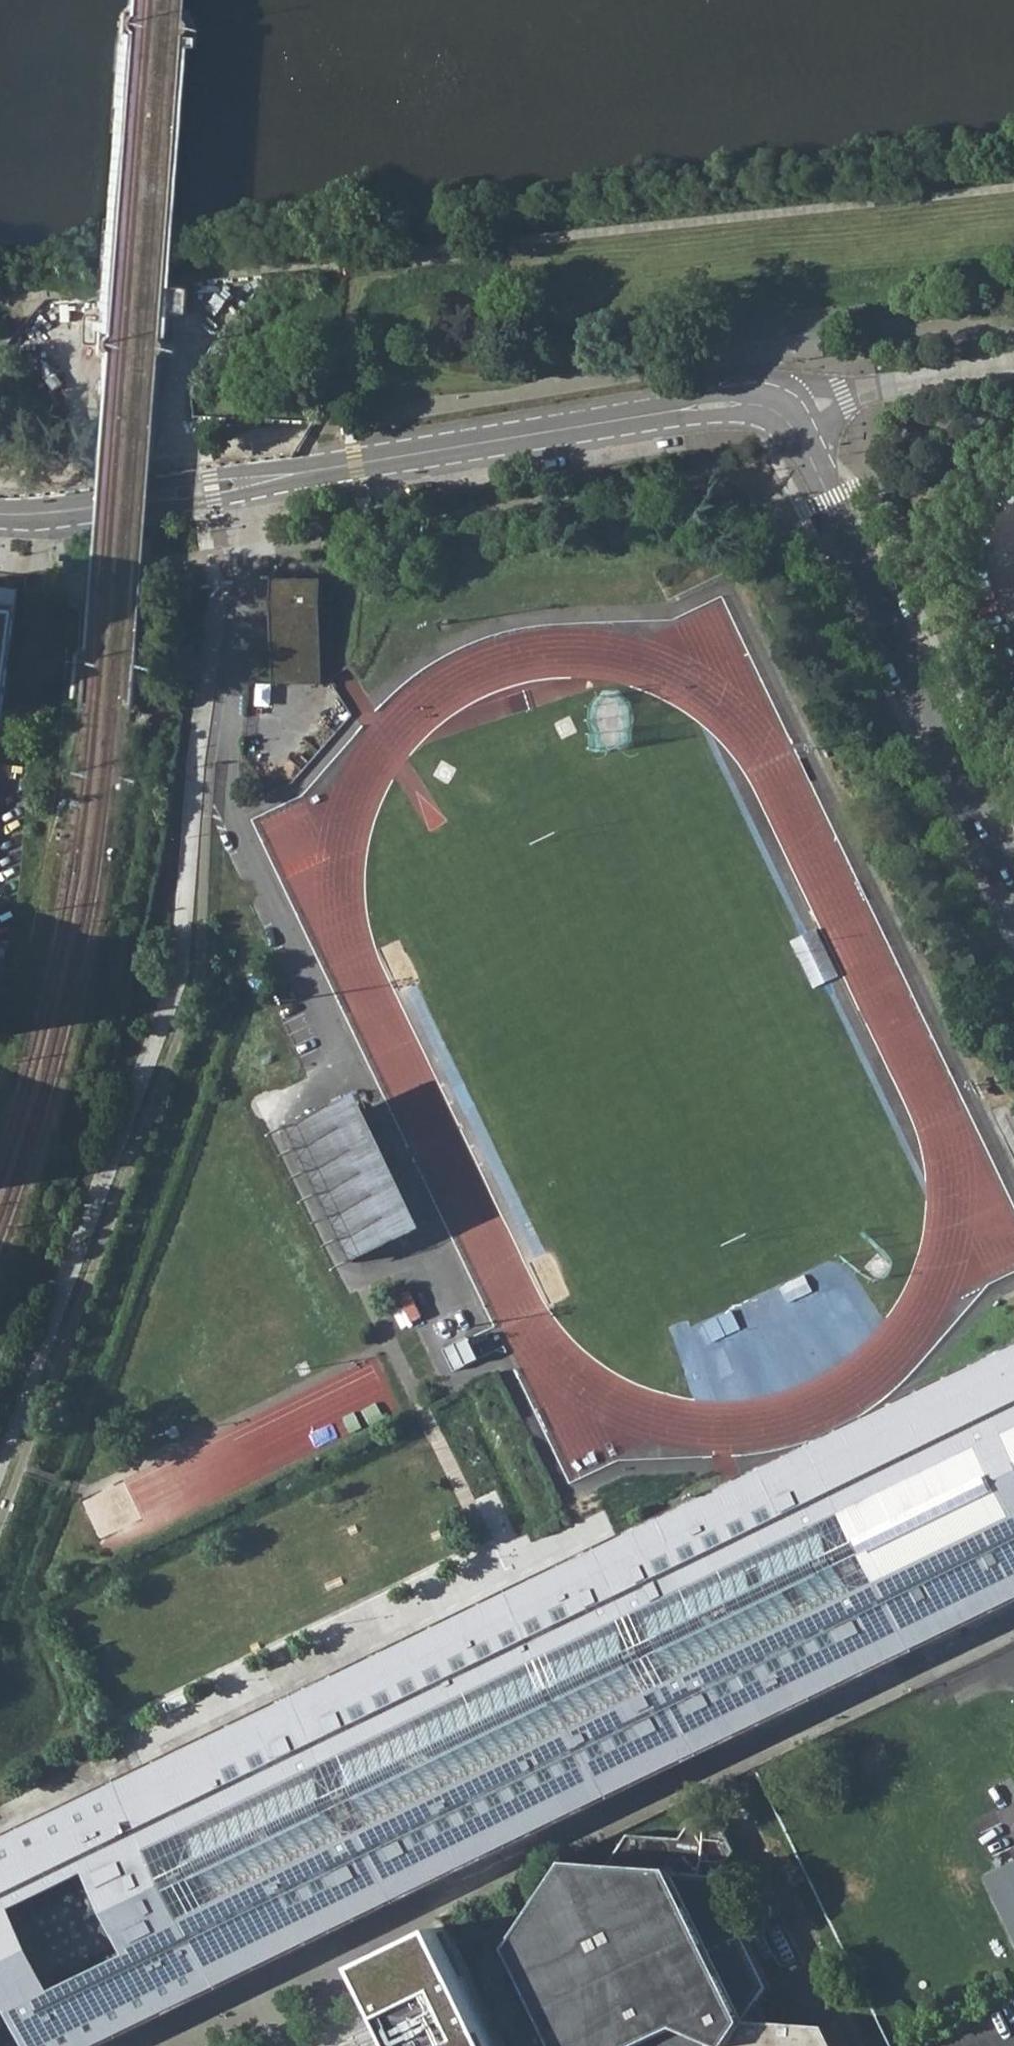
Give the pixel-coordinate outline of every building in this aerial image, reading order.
[(324,579),(276,579),(275,684),(323,684),(324,579)] [(16,610),(0,607),(0,726),(16,610)] [(295,1125),(361,1261),(426,1229),(420,1217),(414,1220),(395,1179),(400,1177),(395,1166),(390,1168),(386,1160),(391,1157),(385,1146),(380,1148),(361,1109),(367,1106),(361,1093),(295,1125)] [(441,1351),(453,1374),(479,1361),(467,1338),(441,1351)] [(0,1854),(0,1964),(2,1967),(10,1984),(40,2045),(94,2045),(242,1975),(1013,1605),(1013,1368),(602,1565),(0,1854)] [(825,2026),(763,2023),(757,2008),(772,1987),(717,1877),(734,1852),(721,1825),(690,1823),(676,1846),(655,1843),(652,1837),(629,1835),(610,1865),(573,1861),(515,1948),(561,2043),(561,2045),(835,2045),(825,2026)] [(988,1871),(1013,1936),(1013,1861),(988,1871)] [(369,1967),(408,2045),(502,2045),(445,1930),(369,1967)]
